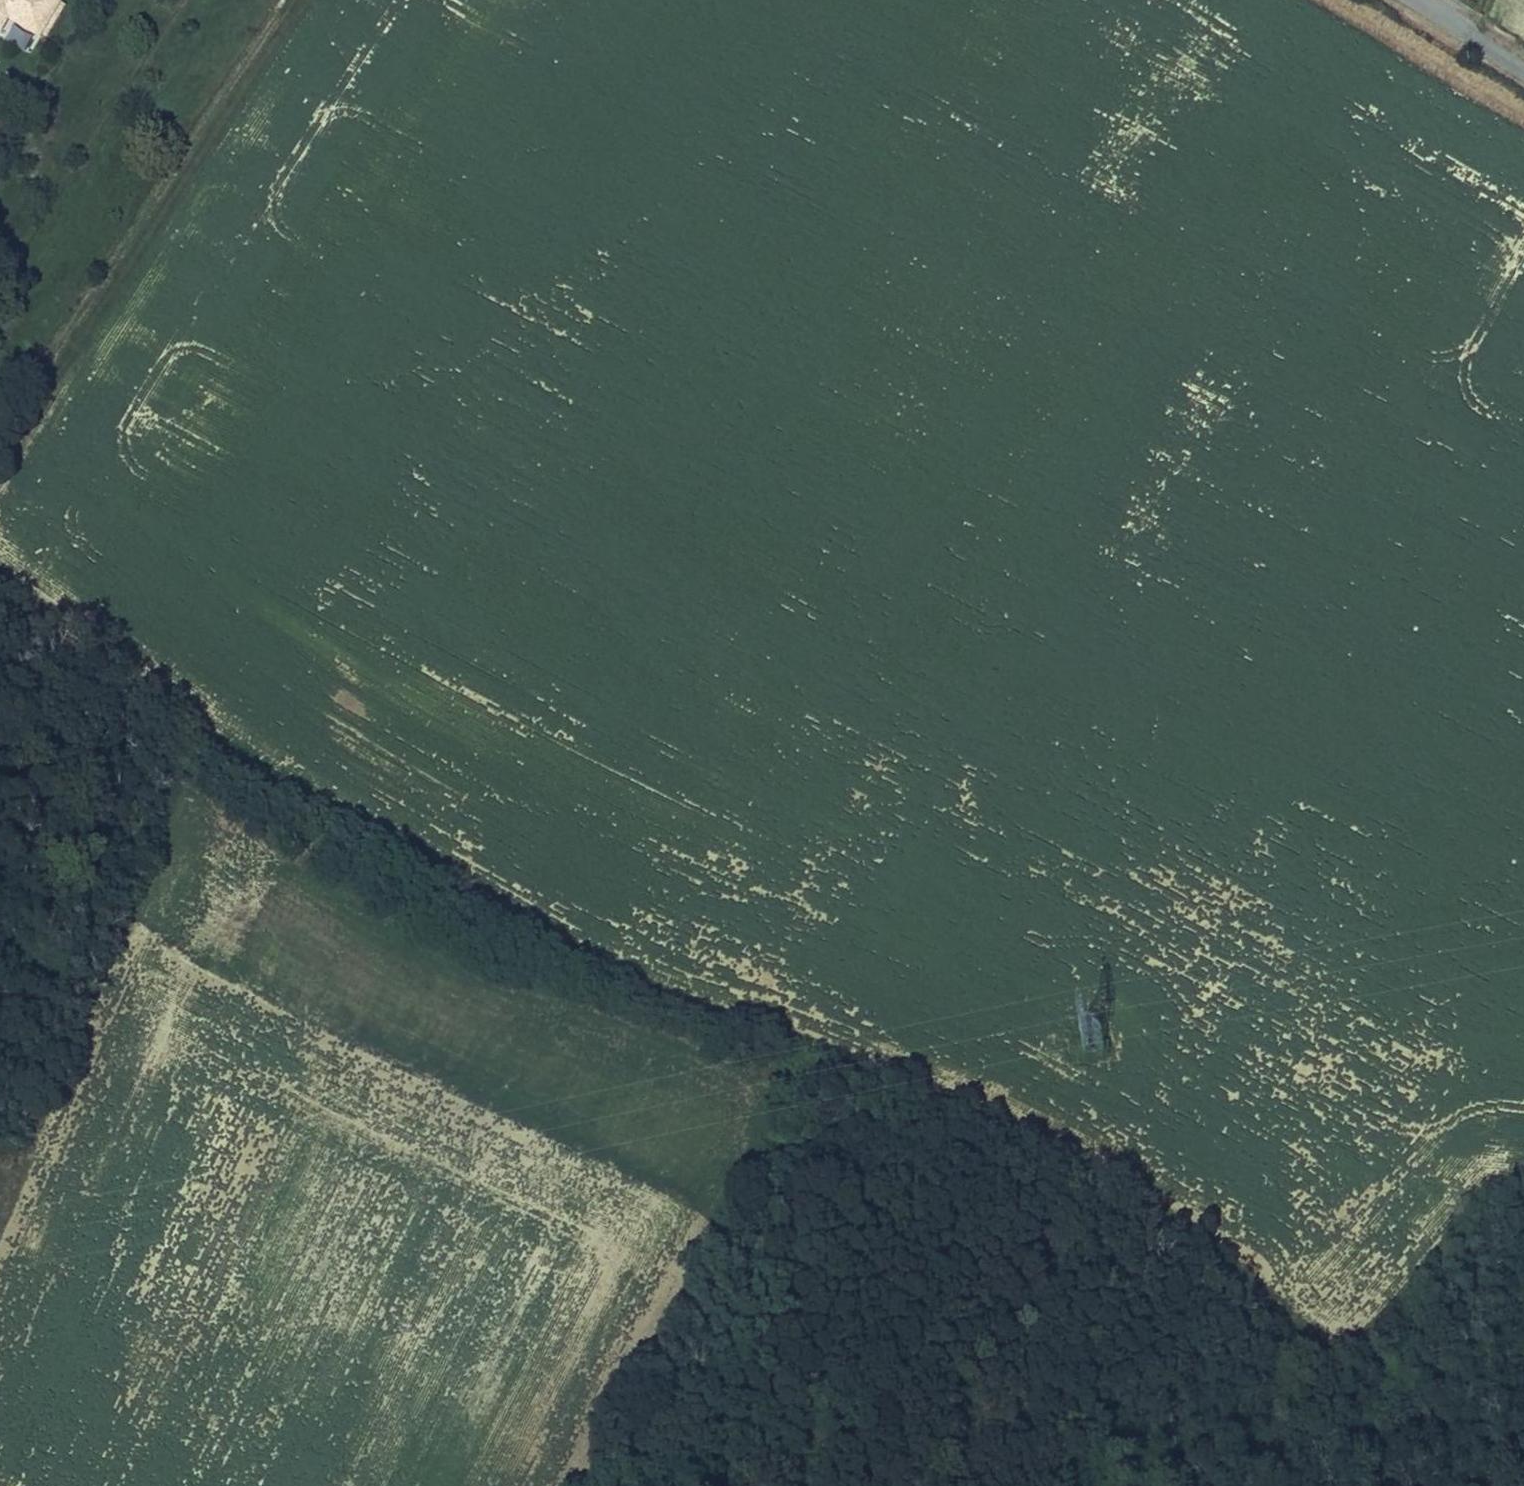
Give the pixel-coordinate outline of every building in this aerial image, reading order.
[(7,28),(39,47),(61,11),(43,0),(0,0),(0,24),(7,28)]
